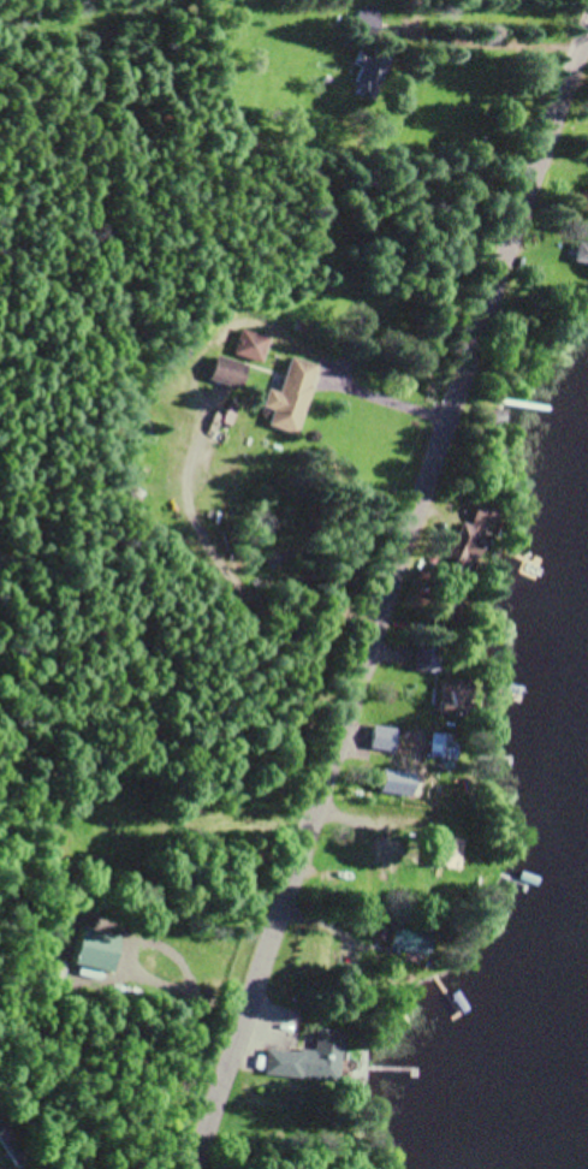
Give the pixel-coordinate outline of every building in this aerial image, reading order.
[(354,30),(362,2),(381,8),(373,36),(354,30)] [(363,95),(366,85),(356,82),(362,54),(384,60),(374,99),(363,95)] [(583,229),(587,229),(587,263),(576,261),(583,229)] [(272,337),(263,362),(238,354),(247,328),(272,337)] [(242,387),(214,380),(221,356),(249,363),(242,387)] [(269,387),(281,391),(292,357),(317,364),(296,435),(268,427),(273,409),(263,407),(269,387)] [(506,411),(505,425),(487,423),(488,410),(506,411)] [(476,559),(469,553),(463,563),(450,554),(482,505),(499,516),(492,527),(485,522),(481,527),(492,534),(476,559)] [(458,616),(440,612),(444,595),(462,599),(458,616)] [(416,649),(435,649),(435,670),(416,670),(416,649)] [(443,682),(473,686),(470,716),(439,713),(443,682)] [(370,747),(374,725),(396,729),(392,750),(370,747)] [(376,750),(381,732),(365,729),(361,746),(376,750)] [(453,760),(430,754),(435,736),(458,743),(453,760)] [(384,769),(414,772),(410,795),(380,790),(384,769)] [(373,835),(388,835),(387,861),(372,861),(373,835)] [(464,839),(461,868),(433,865),(436,836),(464,839)] [(428,954),(392,948),(396,924),(433,931),(428,954)] [(118,936),(111,973),(70,965),(77,928),(118,936)] [(267,1049),(313,1054),(315,1029),(344,1032),(339,1080),(265,1073),(267,1049)] [(16,1167),(0,1142),(0,1118),(26,1161),(16,1167)]
